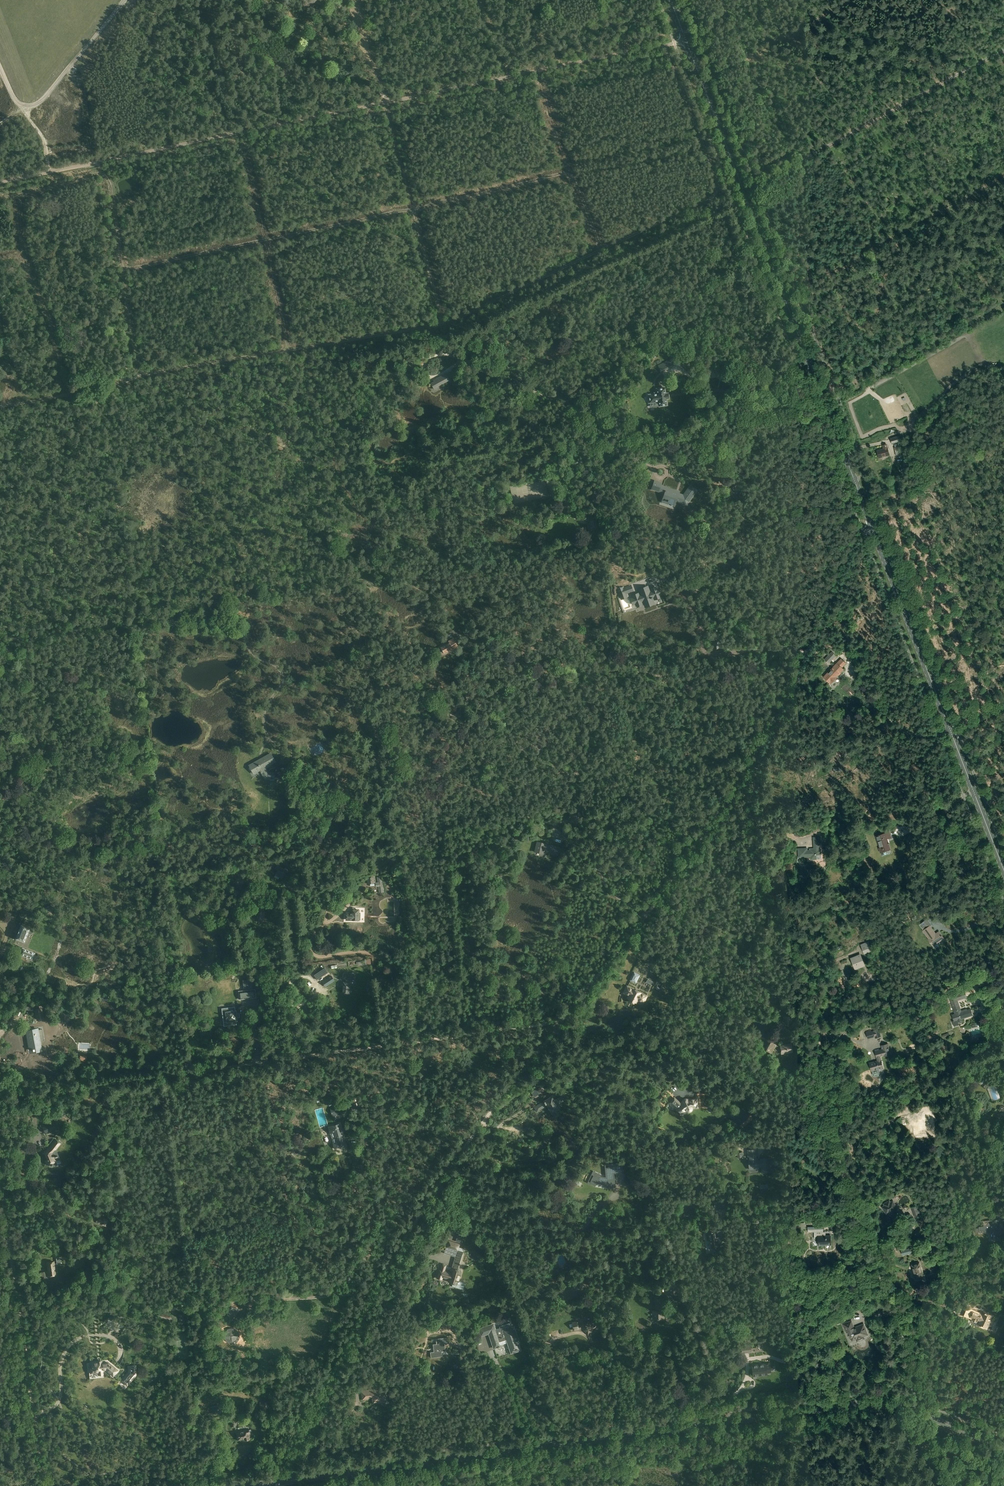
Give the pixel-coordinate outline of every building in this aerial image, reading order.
[(415,365),(408,361),(405,368),(412,372),(415,365)] [(430,382),(434,389),(439,387),(438,386),(450,380),(447,373),(433,380),(433,381),(430,382)] [(665,387),(657,389),(657,393),(649,395),(650,403),(653,402),(654,406),(659,405),(659,406),(667,405),(666,399),(666,394),(665,387)] [(890,438),(892,444),(901,442),(900,436),(890,438)] [(879,458),(889,455),(886,444),(883,445),(884,449),(877,451),(879,458)] [(894,448),(896,456),(903,455),(901,446),(894,448)] [(655,481),(652,489),(666,493),(662,501),(671,504),(673,500),(686,504),(697,490),(690,485),(684,495),(675,493),(676,491),(660,486),(661,483),(655,481)] [(734,483),(730,486),(735,493),(740,489),(734,483)] [(732,498),(728,495),(723,500),(727,503),(732,498)] [(579,502),(579,511),(587,511),(588,502),(579,502)] [(590,521),(591,524),(588,524),(589,530),(597,529),(595,517),(589,518),(590,521)] [(623,586),(617,589),(621,600),(628,597),(626,594),(634,591),(631,584),(624,587),(623,586)] [(633,597),(630,598),(633,605),(635,604),(636,607),(643,604),(642,602),(643,601),(645,607),(655,604),(653,598),(654,600),(661,598),(660,595),(661,595),(659,589),(658,589),(657,586),(650,588),(651,591),(650,592),(648,585),(638,588),(640,595),(639,592),(632,595),(633,597)] [(625,609),(631,607),(628,599),(622,601),(625,609)] [(449,641),(450,643),(441,648),(444,652),(453,647),(454,649),(458,647),(453,638),(449,641)] [(824,659),(829,663),(836,655),(832,652),(824,659)] [(831,683),(836,678),(836,677),(844,669),(837,663),(823,677),(830,683),(831,683)] [(275,778),(275,773),(268,773),(266,768),(270,765),(270,764),(275,761),(271,753),(249,765),(254,774),(260,770),(265,778),(275,778)] [(887,839),(891,837),(889,832),(877,836),(881,853),(890,849),(887,839)] [(821,859),(820,849),(819,849),(819,844),(821,844),(820,837),(814,838),(814,849),(811,849),(811,850),(807,851),(807,849),(799,849),(799,857),(811,856),(811,859),(821,859)] [(560,847),(537,841),(534,852),(544,854),(544,852),(558,855),(560,847)] [(384,892),(381,876),(377,877),(377,882),(375,883),(376,887),(379,887),(379,893),(384,892)] [(236,891),(237,898),(247,897),(247,893),(241,893),(240,890),(236,891)] [(51,911),(49,905),(43,908),(45,914),(51,911)] [(358,909),(353,909),(353,913),(346,913),(346,919),(351,919),(351,920),(358,920),(358,909)] [(33,931),(32,930),(30,929),(30,928),(21,925),(15,939),(24,942),(28,933),(30,934),(32,934),(33,931)] [(929,939),(933,946),(943,938),(939,932),(935,934),(930,926),(923,931),(929,939)] [(860,944),(864,954),(872,951),(868,941),(860,944)] [(22,948),(19,954),(32,960),(35,953),(22,948)] [(851,958),(855,969),(864,965),(860,955),(851,958)] [(317,979),(326,974),(322,969),(314,975),(317,979)] [(635,972),(631,980),(637,983),(641,975),(635,972)] [(322,981),(326,987),(335,980),(331,975),(322,981)] [(252,979),(243,980),(244,989),(253,988),(252,979)] [(639,1000),(640,1000),(641,999),(645,1001),(647,996),(628,986),(624,992),(630,995),(628,998),(631,999),(630,1000),(632,1002),(634,1002),(635,1001),(637,1002),(639,1000)] [(241,998),(258,996),(257,988),(241,990),(241,998)] [(772,992),(770,1002),(778,1003),(779,994),(772,992)] [(956,997),(951,999),(955,1014),(952,1015),(955,1022),(958,1021),(958,1022),(962,1021),(961,1019),(973,1015),(971,1009),(967,1010),(967,1009),(961,1011),(956,997)] [(239,1019),(239,1016),(240,1016),(239,1012),(238,1012),(238,1010),(238,1009),(237,1009),(235,1009),(235,1006),(224,1007),(225,1013),(228,1012),(228,1015),(228,1017),(229,1017),(229,1020),(230,1020),(231,1024),(238,1023),(238,1019),(239,1019)] [(44,1018),(42,1007),(34,1009),(37,1020),(44,1018)] [(881,1036),(879,1029),(873,1030),(873,1031),(871,1031),(871,1030),(866,1032),(868,1039),(875,1037),(875,1038),(881,1036)] [(28,1032),(26,1032),(27,1038),(29,1038),(30,1051),(33,1050),(33,1051),(35,1051),(35,1050),(41,1049),(39,1039),(43,1039),(42,1030),(28,1032)] [(791,1044),(781,1046),(782,1053),(792,1052),(791,1044)] [(880,1057),(887,1055),(885,1049),(879,1050),(879,1049),(875,1050),(878,1061),(870,1063),(872,1071),(878,1069),(879,1071),(883,1070),(880,1057)] [(989,1090),(992,1100),(998,1098),(995,1088),(989,1090)] [(677,1097),(673,1104),(676,1106),(678,1103),(683,1106),(682,1108),(681,1107),(679,1110),(683,1112),(688,1102),(680,1098),(681,1095),(677,1093),(676,1096),(677,1097)] [(541,1103),(535,1107),(538,1110),(546,1105),(554,1117),(558,1114),(555,1110),(556,1109),(557,1109),(560,1107),(558,1104),(563,1101),(560,1097),(555,1100),(554,1098),(553,1097),(552,1095),(549,1097),(551,1099),(548,1100),(548,1099),(545,1101),(544,1102),(541,1104),(541,1103)] [(352,1110),(358,1108),(356,1099),(350,1101),(352,1110)] [(339,1105),(330,1108),(332,1116),(341,1113),(339,1105)] [(45,1132),(58,1127),(55,1121),(42,1126),(45,1132)] [(915,1135),(923,1135),(923,1131),(933,1131),(933,1121),(918,1121),(918,1125),(915,1125),(915,1135)] [(340,1123),(332,1126),(336,1142),(333,1143),(334,1148),(346,1145),(340,1123)] [(53,1156),(51,1152),(54,1149),(55,1150),(60,1144),(56,1140),(51,1147),(49,1148),(44,1150),(47,1159),(45,1160),(47,1164),(55,1161),(53,1156)] [(749,1169),(758,1168),(758,1167),(761,1166),(762,1173),(771,1172),(770,1158),(760,1159),(761,1160),(757,1160),(757,1159),(756,1159),(756,1156),(757,1155),(756,1149),(747,1150),(748,1156),(749,1156),(750,1160),(749,1160),(749,1169)] [(607,1188),(614,1187),(612,1168),(607,1168),(608,1176),(606,1176),(606,1177),(604,1177),(603,1176),(602,1176),(600,1176),(601,1174),(595,1172),(590,1183),(596,1185),(597,1182),(600,1183),(602,1184),(604,1184),(607,1184),(607,1188)] [(891,1215),(894,1217),(898,1212),(888,1203),(888,1202),(888,1201),(887,1200),(886,1200),(885,1200),(881,1204),(881,1205),(881,1207),(883,1209),(884,1208),(891,1215)] [(912,1208),(915,1217),(922,1215),(919,1205),(912,1208)] [(993,1231),(994,1240),(1001,1240),(1000,1234),(1003,1234),(1003,1230),(1003,1221),(1003,1214),(996,1215),(997,1219),(983,1221),(984,1226),(979,1226),(980,1233),(993,1231)] [(109,1219),(98,1216),(96,1223),(107,1226),(109,1219)] [(920,1228),(926,1227),(923,1218),(917,1220),(920,1228)] [(831,1235),(826,1236),(826,1232),(823,1232),(823,1227),(815,1228),(815,1238),(818,1238),(818,1245),(831,1245),(831,1235)] [(458,1237),(457,1241),(461,1242),(464,1233),(457,1230),(456,1231),(459,1232),(458,1236),(457,1237),(458,1237)] [(710,1240),(711,1248),(715,1248),(715,1250),(720,1249),(719,1243),(718,1237),(716,1237),(715,1231),(706,1232),(707,1241),(710,1240)] [(464,1252),(459,1250),(461,1244),(448,1240),(446,1247),(457,1251),(452,1267),(458,1269),(464,1252)] [(56,1275),(54,1262),(47,1262),(48,1272),(47,1272),(48,1276),(56,1275)] [(915,1277),(922,1275),(920,1263),(912,1265),(915,1277)] [(443,1277),(449,1279),(449,1281),(457,1283),(461,1271),(452,1268),(452,1270),(453,1270),(452,1273),(449,1272),(449,1271),(445,1270),(446,1265),(443,1264),(441,1270),(440,1269),(437,1277),(442,1279),(443,1277)] [(543,1297),(545,1301),(553,1297),(551,1293),(543,1297)] [(225,1310),(231,1321),(240,1308),(232,1307),(232,1306),(225,1310)] [(977,1312),(972,1310),(969,1317),(980,1321),(979,1323),(988,1327),(992,1317),(984,1314),(983,1315),(979,1313),(979,1312),(978,1312),(977,1312)] [(436,1322),(443,1325),(445,1319),(438,1316),(436,1322)] [(588,1334),(597,1324),(591,1319),(572,1324),(574,1330),(582,1328),(588,1334)] [(864,1339),(864,1336),(868,1335),(864,1324),(854,1328),(852,1321),(847,1322),(843,1324),(844,1328),(845,1328),(847,1332),(848,1331),(852,1341),(856,1339),(857,1341),(864,1339)] [(489,1333),(494,1348),(500,1347),(498,1342),(507,1339),(512,1352),(520,1349),(517,1340),(518,1340),(514,1327),(513,1327),(511,1323),(499,1326),(500,1328),(493,1330),(491,1325),(479,1329),(481,1336),(489,1333)] [(431,1358),(443,1356),(442,1351),(446,1351),(445,1343),(448,1343),(448,1337),(436,1339),(437,1344),(433,1344),(434,1351),(430,1352),(431,1358)] [(859,1343),(859,1345),(855,1347),(856,1349),(865,1345),(863,1341),(859,1343)] [(741,1346),(742,1353),(751,1352),(750,1345),(741,1346)] [(98,1372),(98,1370),(105,1370),(113,1376),(117,1371),(108,1363),(102,1363),(102,1362),(92,1363),(92,1368),(90,1368),(90,1373),(98,1372)] [(770,1363),(761,1364),(759,1364),(752,1365),(753,1375),(767,1373),(766,1372),(771,1371),(770,1363)] [(129,1373),(123,1380),(128,1385),(136,1375),(135,1367),(128,1368),(129,1373)] [(375,1389),(362,1391),(362,1399),(369,1399),(369,1398),(372,1397),(373,1403),(384,1401),(382,1391),(375,1391),(375,1389)] [(237,1432),(238,1440),(245,1439),(245,1440),(250,1439),(249,1434),(250,1434),(249,1430),(237,1432)]
